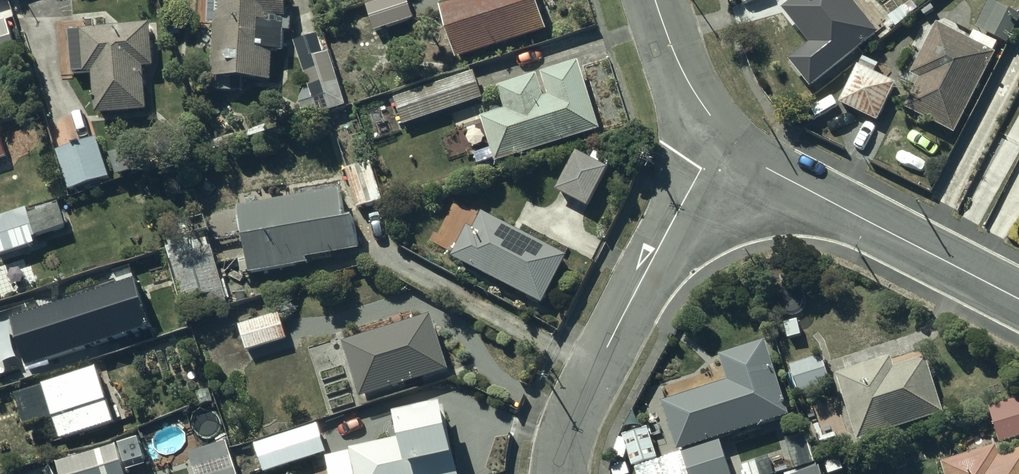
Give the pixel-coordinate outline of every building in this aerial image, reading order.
[(215,79),(215,91),(240,93),(241,81),(270,83),(272,52),(280,53),(283,0),(207,0),(205,24),(212,24),(209,79),(215,79)] [(406,0),(385,0),(350,11),(358,37),(413,20),(406,0)] [(438,8),(454,60),(543,33),(533,0),(463,0),(438,8)] [(780,11),(807,45),(787,61),(808,87),(876,33),(850,0),(793,0),(780,11)] [(974,28),(1005,44),(1018,18),(988,2),(974,28)] [(0,24),(0,61),(18,56),(7,22),(0,24)] [(918,80),(904,108),(952,134),(994,55),(935,24),(909,74),(918,80)] [(148,27),(79,30),(81,73),(89,73),(91,115),(145,112),(142,65),(150,65),(148,27)] [(318,35),(292,43),(307,89),(295,93),(302,119),(344,106),(328,53),(324,54),(318,35)] [(480,117),(494,162),(596,132),(575,64),(496,87),(503,111),(480,117)] [(894,84),(855,65),(837,103),(875,122),(894,84)] [(392,100),(401,127),(482,99),(473,73),(392,100)] [(95,138),(54,152),(67,191),(109,177),(95,138)] [(575,152),(553,190),(584,207),(605,169),(575,152)] [(369,161),(343,169),(356,210),(382,202),(369,161)] [(246,275),(248,274),(306,265),(305,259),(356,251),(351,218),(342,220),(337,192),(235,208),(243,258),(237,259),(239,275),(246,274),(246,275)] [(32,238),(65,228),(57,203),(25,214),(24,209),(0,217),(0,256),(35,245),(32,238)] [(464,227),(448,257),(540,305),(564,259),(480,215),(472,231),(464,227)] [(208,245),(168,256),(185,315),(225,304),(208,245)] [(132,282),(7,322),(6,322),(23,376),(48,368),(46,362),(148,329),(132,282)] [(278,314),(237,327),(245,353),(286,340),(278,314)] [(339,344),(357,400),(448,371),(430,315),(339,344)] [(660,404),(675,451),(788,415),(764,341),(718,356),(726,383),(660,404)] [(820,357),(790,366),(798,393),(828,384),(820,357)] [(835,374),(856,441),(941,415),(924,359),(894,368),(890,357),(835,374)] [(41,386),(41,388),(12,397),(22,431),(51,422),(58,443),(113,426),(96,369),(41,386)] [(987,409),(997,443),(1018,437),(1018,400),(987,409)] [(351,473),(457,473),(442,406),(389,418),(394,440),(346,450),(351,473)] [(321,430),(317,431),(315,425),(253,445),(262,473),(324,454),(323,448),(326,447),(321,430)] [(652,427),(622,437),(633,469),(663,459),(652,427)] [(53,464),(56,473),(125,473),(123,465),(144,459),(137,438),(53,464)] [(680,453),(687,473),(729,473),(718,441),(680,453)] [(943,473),(1018,473),(1018,450),(999,456),(997,448),(940,465),(943,473)]
